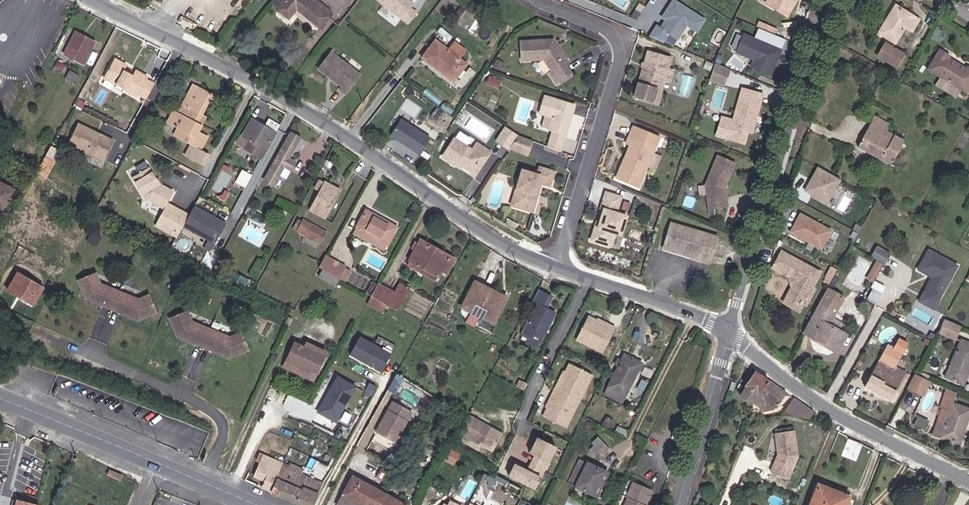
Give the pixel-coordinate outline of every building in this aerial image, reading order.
[(305,13),(315,1),(313,0),(289,0),(282,8),(293,17),(300,9),(305,13)] [(410,26),(419,15),(412,10),(416,6),(408,0),(377,0),(410,26)] [(793,0),(764,0),(785,13),(793,0)] [(323,27),(332,16),(315,1),(305,13),(323,27)] [(695,41),(702,25),(713,30),(719,18),(687,3),(680,19),(685,20),(679,33),(675,31),(670,42),(680,46),(685,36),(695,41)] [(895,27),(902,31),(908,19),(885,6),(870,34),(886,43),(895,27)] [(85,30),(87,27),(74,21),(72,24),(85,30)] [(61,45),(82,56),(95,32),(87,27),(85,30),(72,24),(61,45)] [(770,72),(780,47),(743,32),(736,50),(753,57),(750,64),(770,72)] [(570,61),(559,44),(557,45),(555,42),(553,38),(522,40),(523,59),(547,58),(555,70),(553,71),(559,82),(575,72),(568,62),(570,61)] [(424,58),(453,79),(466,62),(437,40),(424,58)] [(868,56),(887,67),(895,53),(875,42),(868,56)] [(677,53),(652,45),(639,94),(663,100),(665,91),(661,84),(663,76),(670,75),(673,65),(677,53)] [(932,85),(935,87),(950,61),(940,55),(941,53),(932,49),(921,68),(936,76),(932,85)] [(334,51),(320,67),(344,86),(342,88),(348,93),(363,75),(334,51)] [(141,74),(142,72),(130,65),(128,69),(119,64),(121,59),(110,52),(98,70),(111,78),(118,82),(131,90),(133,88),(141,92),(149,79),(141,74)] [(192,63),(181,58),(173,72),(184,78),(188,70),(192,63)] [(725,75),(729,67),(715,61),(713,70),(725,75)] [(952,86),(959,90),(968,70),(959,64),(958,66),(950,61),(935,87),(948,94),(952,86)] [(64,72),(73,77),(76,69),(67,65),(64,72)] [(680,67),(673,65),(670,75),(663,76),(661,84),(667,85),(670,77),(677,79),(680,67)] [(194,73),(188,70),(184,78),(190,81),(194,73)] [(722,82),(725,75),(713,70),(711,77),(722,82)] [(968,95),(968,94),(968,70),(959,90),(968,95)] [(489,84),(501,88),(504,81),(492,76),(489,84)] [(198,115),(204,117),(217,92),(197,81),(187,101),(201,107),(198,115)] [(766,91),(745,84),(736,117),(740,125),(733,127),(721,124),(719,132),(747,140),(751,128),(755,129),(757,122),(755,119),(756,117),(758,117),(766,91)] [(580,104),(549,94),(542,112),(550,115),(546,126),(552,128),(552,129),(570,134),(573,126),(572,121),(573,120),(575,118),(580,104)] [(204,117),(198,115),(201,107),(187,101),(182,111),(202,122),(204,117)] [(887,158),(900,136),(884,126),(888,119),(874,110),(857,141),(887,158)] [(211,139),(201,135),(207,124),(202,122),(182,111),(179,115),(176,114),(170,128),(179,132),(187,136),(184,143),(205,154),(211,139)] [(740,125),(736,117),(724,113),(721,124),(733,127),(740,125)] [(62,137),(97,155),(108,135),(72,117),(62,137)] [(436,137),(406,118),(396,134),(404,139),(407,139),(409,141),(409,142),(426,153),(436,137)] [(279,133),(255,121),(246,138),(252,140),(247,150),(266,159),(279,133)] [(616,174),(636,183),(648,155),(653,141),(657,132),(635,123),(628,139),(633,141),(627,155),(624,154),(616,174)] [(515,147),(517,144),(522,134),(510,126),(501,140),(514,149),(515,147)] [(301,161),(295,158),(306,136),(295,131),(272,178),(283,183),(292,164),(299,167),(301,161)] [(175,139),(184,143),(187,136),(179,132),(175,139)] [(517,144),(531,149),(534,139),(522,134),(517,144)] [(494,153),(476,142),(471,148),(453,137),(440,156),(455,165),(456,162),(468,170),(471,172),(479,170),(485,159),(489,161),(494,153)] [(661,144),(653,141),(648,155),(656,158),(661,144)] [(530,152),(531,149),(517,144),(515,147),(530,152)] [(729,204),(726,184),(736,158),(719,151),(707,181),(710,212),(715,211),(715,206),(729,204)] [(476,180),(489,161),(485,159),(479,170),(471,172),(476,180)] [(544,187),(541,186),(543,182),(546,182),(553,185),(558,170),(543,165),(541,173),(525,168),(518,196),(527,198),(524,207),(538,212),(544,187)] [(831,203),(842,177),(816,166),(805,192),(831,203)] [(163,183),(153,167),(137,177),(150,198),(169,208),(178,191),(163,183)] [(13,210),(23,192),(0,179),(0,204),(13,210)] [(311,212),(327,219),(341,189),(325,182),(311,212)] [(616,231),(622,233),(628,214),(617,210),(622,195),(607,189),(601,206),(605,207),(598,225),(596,224),(591,238),(612,245),(616,231)] [(514,205),(524,207),(527,198),(518,196),(514,205)] [(13,210),(0,204),(0,208),(11,214),(13,210)] [(220,244),(231,224),(198,207),(193,217),(188,227),(220,244)] [(188,227),(193,217),(175,208),(168,222),(176,227),(172,234),(182,239),(188,227)] [(357,233),(386,246),(398,222),(369,208),(357,233)] [(823,249),(834,228),(800,211),(790,232),(823,249)] [(732,230),(737,219),(728,215),(724,227),(732,230)] [(710,258),(717,233),(671,219),(662,244),(673,248),(675,243),(676,248),(680,250),(683,248),(684,246),(698,250),(697,255),(710,258)] [(308,242),(322,247),(329,233),(304,221),(300,232),(310,236),(308,242)] [(445,265),(450,267),(457,251),(425,235),(422,240),(415,237),(412,243),(419,246),(413,261),(441,274),(445,265)] [(877,258),(882,248),(870,242),(866,251),(871,255),(877,258)] [(697,255),(698,250),(684,246),(683,248),(680,250),(697,255)] [(346,274),(352,261),(331,249),(324,263),(341,271),(344,272),(346,274)] [(799,258),(781,249),(772,266),(789,275),(792,277),(794,276),(795,281),(793,282),(791,285),(787,294),(804,302),(807,301),(811,295),(809,291),(821,269),(804,261),(803,259),(800,258),(799,258)] [(931,309),(955,265),(929,252),(919,270),(927,274),(929,273),(930,272),(931,273),(922,291),(929,295),(923,305),(931,309)] [(866,279),(877,258),(871,255),(860,276),(866,279)] [(346,274),(352,277),(359,264),(352,261),(346,274)] [(438,280),(441,274),(413,261),(411,265),(438,280)] [(338,278),(341,271),(324,263),(321,270),(338,278)] [(830,276),(835,267),(831,265),(826,274),(830,276)] [(374,289),(376,290),(383,275),(377,272),(370,287),(374,289)] [(236,282),(249,288),(253,281),(239,274),(236,282)] [(401,284),(409,288),(414,278),(406,274),(401,284)] [(475,315),(480,304),(493,281),(480,274),(468,297),(473,299),(467,311),(475,315)] [(15,292),(41,306),(50,289),(23,275),(15,292)] [(382,293),(401,305),(409,288),(401,284),(383,275),(376,290),(382,293)] [(870,300),(876,287),(879,282),(869,276),(859,294),(870,300)] [(100,277),(82,285),(91,303),(96,304),(96,303),(100,304),(100,306),(135,319),(135,318),(139,319),(139,321),(143,323),(161,316),(154,298),(143,302),(105,288),(100,277)] [(557,311),(549,307),(558,287),(543,279),(526,312),(533,316),(526,329),(532,332),(543,338),(557,311)] [(480,304),(497,313),(509,288),(493,281),(480,304)] [(378,300),(382,293),(376,290),(374,289),(370,296),(378,300)] [(822,299),(819,297),(802,332),(839,349),(847,333),(839,329),(843,322),(832,316),(842,297),(827,289),(822,299)] [(923,305),(929,295),(922,291),(916,301),(923,305)] [(385,304),(388,297),(382,293),(378,300),(385,304)] [(804,302),(787,294),(783,301),(800,310),(804,302)] [(491,316),(497,313),(480,304),(483,312),(491,316)] [(588,325),(606,334),(616,316),(613,314),(612,317),(596,309),(588,325)] [(192,314),(174,323),(183,340),(188,342),(188,340),(192,341),(191,343),(227,357),(227,355),(231,356),(231,358),(235,360),(253,353),(246,335),(234,339),(197,325),(192,314)] [(606,334),(612,337),(622,319),(616,316),(606,334)] [(933,334),(949,340),(954,330),(938,324),(933,334)] [(397,349),(364,330),(353,349),(387,368),(397,349)] [(540,344),(543,338),(532,332),(529,339),(540,344)] [(902,371),(892,366),(896,356),(901,358),(904,350),(901,348),(903,344),(894,340),(890,346),(883,342),(866,374),(892,389),(902,371)] [(963,384),(968,368),(968,344),(960,341),(946,377),(963,384)] [(310,353),(327,360),(330,354),(312,347),(310,353)] [(291,366),(319,378),(327,360),(310,353),(298,348),(291,366)] [(613,384),(631,391),(646,360),(628,353),(624,360),(619,359),(617,364),(621,366),(613,384)] [(557,393),(546,413),(566,423),(592,373),(572,363),(565,377),(563,376),(555,392),(557,393)] [(782,410),(792,395),(760,371),(746,393),(757,401),(759,399),(769,405),(769,409),(782,410)] [(336,373),(317,412),(338,422),(357,384),(336,373)] [(395,373),(389,389),(396,391),(402,376),(395,373)] [(887,399),(892,389),(866,374),(860,384),(887,399)] [(928,383),(912,374),(898,401),(914,410),(928,383)] [(627,398),(631,391),(613,384),(610,391),(627,398)] [(946,421),(951,403),(954,395),(947,393),(939,419),(946,421)] [(396,439),(413,408),(398,400),(381,431),(396,439)] [(815,419),(818,414),(805,406),(797,400),(790,411),(815,419)] [(951,403),(946,421),(939,419),(934,435),(959,443),(968,411),(968,408),(951,403)] [(509,427),(474,408),(465,427),(500,445),(509,427)] [(602,449),(611,443),(599,426),(590,431),(593,437),(587,440),(592,447),(599,444),(602,449)] [(805,459),(804,433),(785,433),(786,453),(776,471),(794,481),(805,459)] [(559,444),(541,436),(534,451),(538,453),(531,469),(517,462),(512,474),(541,487),(559,444)] [(847,454),(860,459),(866,443),(854,437),(847,454)] [(276,492),(306,504),(316,504),(326,483),(317,479),(319,475),(303,468),(301,472),(287,466),(288,465),(264,454),(261,461),(264,462),(258,476),(269,480),(266,488),(276,492)] [(575,482),(597,492),(608,468),(587,459),(575,482)] [(721,477),(729,480),(733,466),(725,463),(721,477)] [(333,477),(342,482),(346,473),(337,468),(333,477)] [(110,476),(123,481),(126,474),(113,469),(110,476)] [(381,489),(354,475),(338,504),(339,504),(372,504),(381,489)] [(649,504),(647,504),(653,489),(635,482),(630,497),(631,498),(628,504),(649,504)] [(855,503),(845,499),(848,493),(828,485),(820,504),(855,504),(855,503)] [(410,504),(381,489),(372,504),(410,504)] [(845,499),(855,503),(858,496),(848,493),(845,499)] [(37,502),(13,497),(11,504),(36,504),(37,502)]
